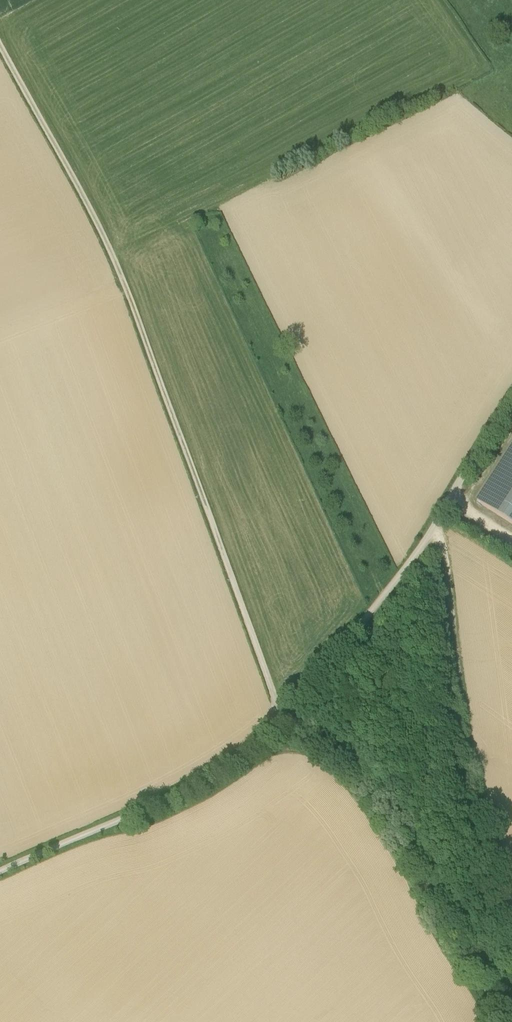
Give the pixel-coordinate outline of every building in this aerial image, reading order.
[(478,502),(511,522),(511,444),(478,502)]
